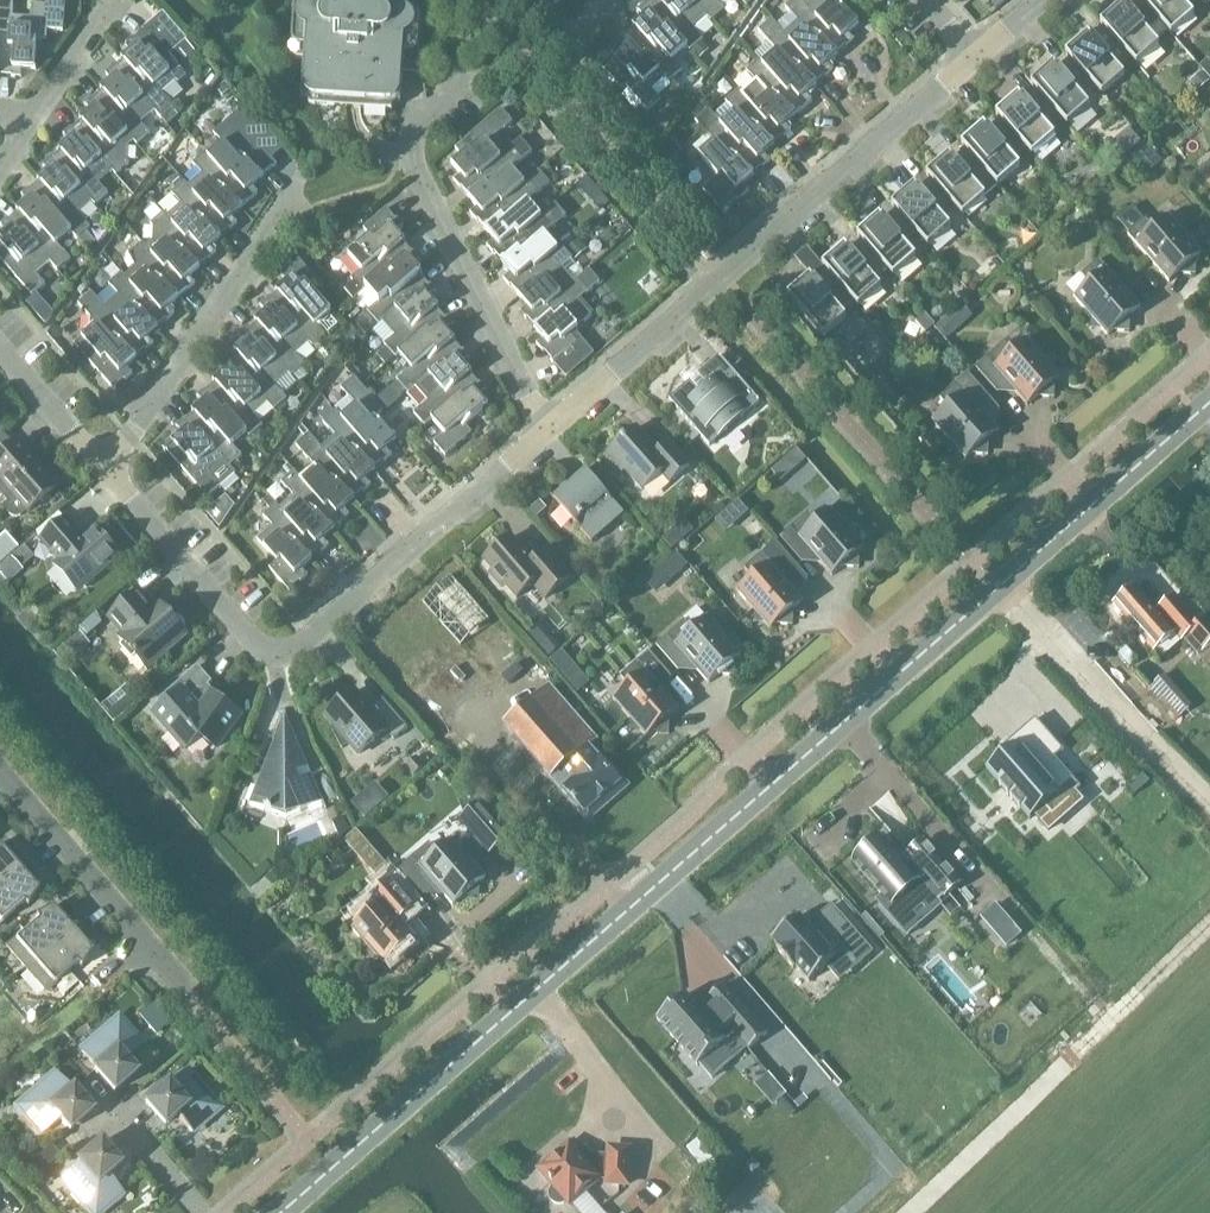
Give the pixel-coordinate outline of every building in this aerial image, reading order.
[(13,17),(11,47),(1,46),(0,62),(0,77),(22,78),(23,69),(37,70),(37,69),(36,69),(37,40),(47,41),(48,30),(64,31),(66,0),(48,0),(47,6),(33,5),(32,18),(13,17)] [(13,17),(14,0),(0,0),(0,62),(1,46),(11,47),(13,17)] [(388,111),(393,111),(401,104),(401,103),(403,72),(422,73),(424,73),(419,39),(421,13),(414,5),(345,0),(300,0),(295,4),(292,48),(293,51),(294,52),(295,54),(296,55),(297,55),(299,56),(305,56),(303,97),(310,105),(316,106),(348,108),(360,109),(388,111)] [(544,15),(561,0),(531,0),(544,15)] [(634,26),(655,49),(647,56),(667,78),(667,79),(670,82),(671,82),(676,77),(679,75),(683,71),(674,60),(688,49),(688,48),(668,25),(675,19),(659,0),(651,0),(638,11),(644,18),(634,26)] [(675,19),(668,25),(688,48),(688,49),(691,52),(692,51),(701,43),(704,41),(695,30),(709,18),(693,0),(659,0),(675,19)] [(709,18),(712,22),(725,10),(716,0),(693,0),(709,18)] [(784,33),(784,34),(803,56),(796,63),(816,86),(834,70),(828,63),(837,55),(817,32),(824,26),(805,3),(803,0),(794,0),(786,7),(798,21),(784,33)] [(805,3),(824,26),(817,32),(837,55),(855,40),(849,33),(859,24),(858,23),(857,24),(839,2),(841,0),(809,0),(805,3)] [(1106,28),(1132,58),(1138,65),(1160,45),(1148,31),(1160,20),(1142,0),(1138,0),(1122,15),(1117,10),(1101,24),(1106,28)] [(1160,20),(1172,35),(1195,15),(1182,1),(1184,0),(1142,0),(1160,20)] [(133,51),(124,59),(144,82),(137,89),(156,111),(162,118),(175,107),(163,93),(177,81),(179,83),(187,76),(171,57),(187,43),(162,14),(127,44),(133,51)] [(777,51),(763,63),(763,64),(782,86),(775,93),(795,116),(812,100),(806,94),(816,86),(796,63),(803,56),(784,34),(784,33),(772,19),(759,31),(777,51)] [(655,49),(634,26),(617,41),(623,48),(601,67),(602,69),(603,68),(623,91),(627,87),(649,113),(662,101),(653,91),(667,79),(667,78),(647,56),(655,49)] [(1067,54),(1071,59),(1091,81),(1103,95),(1125,76),(1119,69),(1132,58),(1106,28),(1087,45),(1082,40),(1067,54)] [(701,43),(692,51),(699,59),(708,51),(701,43)] [(112,81),(103,89),(123,112),(116,119),(135,141),(138,145),(151,133),(142,123),(156,111),(137,89),(144,82),(124,59),(106,74),(112,81)] [(1032,84),(1036,89),(1062,118),(1068,125),(1091,106),(1078,92),(1091,81),(1071,59),(1052,75),(1048,70),(1032,84)] [(756,81),(742,93),(742,94),(761,116),(754,123),(774,146),(792,130),(786,124),(795,116),(775,93),(782,86),(763,64),(763,63),(760,60),(747,71),(756,81)] [(1203,73),(1191,83),(1198,92),(1209,82),(1203,73)] [(676,77),(671,82),(679,91),(687,84),(679,75),(676,77)] [(225,82),(216,90),(222,96),(230,89),(225,82)] [(91,112),(82,120),(102,143),(94,149),(114,172),(117,176),(130,164),(127,161),(128,147),(135,141),(116,119),(123,112),(103,89),(85,105),(91,112)] [(997,114),(1001,119),(1027,149),(1033,156),(1056,136),(1050,129),(1062,118),(1036,89),(1017,105),(1013,100),(997,114)] [(735,112),(721,124),(720,124),(740,146),(733,153),(753,176),(771,161),(765,154),(774,146),(754,123),(761,116),(742,94),(742,93),(739,90),(726,101),(735,112)] [(695,104),(687,110),(693,117),(701,111),(695,104)] [(453,163),(452,164),(461,175),(454,181),(470,199),(493,178),(486,171),(509,151),(497,137),(513,123),(502,109),(469,138),(455,150),(462,157),(454,164),(453,163)] [(702,115),(695,121),(705,131),(714,142),(699,155),(718,176),(703,189),(724,213),(750,191),(744,184),(753,176),(733,153),(740,146),(720,124),(721,124),(718,120),(709,109),(702,115)] [(962,145),(966,149),(986,172),(999,186),(1021,166),(1015,159),(1027,149),(1001,119),(982,136),(978,131),(962,145)] [(70,142),(61,150),(81,173),(74,179),(93,202),(96,206),(109,194),(100,184),(114,172),(94,149),(102,143),(82,120),(64,135),(70,142)] [(223,144),(210,156),(209,157),(229,179),(221,185),(242,208),(259,193),(253,187),(278,165),(247,130),(240,136),(227,122),(214,134),(223,144)] [(471,214),(486,231),(510,211),(503,204),(526,184),(525,184),(513,170),(533,153),(521,140),(509,151),(486,171),(493,178),(470,199),(478,208),(471,214)] [(1145,143),(1127,158),(1140,173),(1159,156),(1146,142),(1145,143)] [(943,161),(927,175),(932,180),(952,202),(964,216),(970,211),(986,197),(999,186),(986,172),(966,149),(952,162),(948,166),(943,161)] [(49,172),(40,180),(60,203),(53,209),(72,232),(78,240),(86,249),(94,242),(86,232),(91,228),(79,214),(93,202),(74,179),(81,173),(68,159),(61,150),(44,165),(49,172)] [(202,174),(189,186),(188,187),(208,209),(200,216),(221,238),(238,223),(232,216),(242,208),(221,185),(229,179),(209,157),(210,156),(206,153),(193,164),(202,174)] [(487,246),(503,264),(526,244),(520,236),(542,217),(542,216),(530,203),(551,184),(539,171),(525,184),(526,184),(503,204),(510,211),(486,231),(494,240),(487,246)] [(176,176),(170,182),(175,188),(182,182),(176,176)] [(596,189),(586,178),(577,186),(586,197),(596,189)] [(28,202),(19,211),(39,234),(32,240),(51,262),(51,263),(58,271),(72,260),(58,244),(72,232),(53,209),(60,203),(40,180),(22,195),(28,202)] [(893,205),(897,210),(917,232),(929,247),(952,227),(939,213),(952,202),(932,180),(913,196),(909,191),(893,205)] [(181,205),(168,217),(167,217),(187,239),(180,246),(200,269),(217,254),(211,247),(221,238),(200,216),(208,209),(188,187),(189,186),(185,183),(172,194),(181,205)] [(504,279),(520,297),(543,277),(536,269),(559,250),(558,249),(546,236),(568,217),(556,204),(542,216),(542,217),(520,236),(526,244),(503,264),(511,273),(504,279)] [(354,282),(344,290),(353,300),(363,292),(366,289),(389,269),(382,262),(405,242),(397,233),(404,227),(388,208),(364,229),(371,236),(349,255),(356,264),(362,270),(351,279),(354,282)] [(858,235),(862,240),(888,270),(894,277),(917,257),(905,243),(917,232),(897,210),(878,226),(874,221),(858,235)] [(19,211),(1,226),(7,232),(0,239),(0,259),(33,297),(46,285),(37,275),(51,263),(51,262),(32,240),(39,234),(19,211)] [(153,241),(147,247),(146,247),(166,270),(159,276),(179,299),(196,284),(190,277),(200,269),(180,246),(187,239),(167,217),(168,217),(165,213),(151,225),(154,228),(153,241)] [(1128,235),(1135,243),(1169,282),(1182,271),(1185,275),(1196,275),(1197,264),(1194,261),(1203,253),(1169,215),(1154,228),(1146,219),(1128,235)] [(1102,226),(1102,232),(1106,237),(1112,237),(1116,234),(1116,227),(1113,223),(1106,223),(1102,226)] [(575,239),(564,248),(571,257),(582,247),(575,239)] [(823,265),(827,270),(854,300),(860,307),(882,287),(876,280),(888,270),(862,240),(843,256),(839,252),(823,265)] [(368,312),(355,323),(366,335),(378,324),(379,325),(383,322),(382,322),(405,302),(399,295),(422,275),(414,266),(416,264),(421,260),(405,242),(382,262),(389,269),(366,289),(378,303),(368,312)] [(126,277),(125,278),(145,300),(138,306),(158,329),(175,314),(170,307),(179,299),(159,276),(166,270),(161,264),(146,247),(147,247),(144,243),(130,255),(133,258),(133,264),(132,271),(126,277)] [(521,312),(536,330),(559,310),(553,302),(575,283),(575,282),(563,268),(573,259),(571,257),(564,248),(562,246),(558,249),(559,250),(536,269),(543,277),(520,297),(527,306),(521,312)] [(106,254),(100,260),(104,265),(111,260),(106,254)] [(287,283),(279,290),(299,314),(291,320),(312,345),(311,345),(313,347),(326,336),(338,326),(329,315),(332,312),(313,290),(321,284),(300,260),(281,276),(287,283)] [(1141,307),(1135,301),(1100,260),(1082,275),(1089,284),(1074,297),(1108,336),(1116,329),(1119,332),(1130,333),(1131,321),(1128,318),(1141,307)] [(113,266),(106,273),(112,280),(120,274),(113,266)] [(559,310),(536,330),(544,339),(537,345),(553,363),(577,342),(571,335),(592,316),(580,301),(601,283),(589,270),(575,282),(575,283),(553,302),(559,310)] [(854,300),(827,270),(808,287),(804,282),(788,296),(825,337),(847,318),(841,311),(854,300)] [(110,286),(96,298),(105,307),(104,308),(124,330),(117,336),(137,359),(155,344),(149,337),(158,329),(138,306),(145,300),(125,278),(126,277),(123,273),(109,285),(110,286)] [(387,348),(378,356),(385,365),(395,356),(396,358),(399,355),(399,354),(422,335),(415,328),(439,308),(431,299),(437,293),(422,275),(399,295),(405,302),(382,322),(383,322),(395,336),(384,345),(387,348)] [(84,286),(78,291),(82,295),(87,289),(84,286)] [(266,313),(258,321),(278,344),(270,351),(290,375),(293,379),(302,371),(306,367),(298,357),(311,345),(312,345),(291,320),(299,314),(279,290),(260,306),(266,313)] [(104,308),(105,307),(96,298),(92,293),(79,304),(92,319),(91,332),(75,345),(115,391),(134,374),(128,368),(137,359),(117,336),(124,330),(104,308)] [(961,303),(936,325),(947,337),(972,315),(961,303)] [(46,307),(37,315),(46,325),(53,315),(46,307)] [(399,382),(391,389),(401,400),(408,393),(409,394),(416,388),(416,387),(438,368),(432,360),(455,341),(447,331),(454,325),(439,308),(415,328),(422,335),(399,354),(399,355),(411,368),(397,381),(399,382)] [(924,315),(914,323),(924,335),(934,327),(924,315)] [(245,343),(237,351),(257,375),(250,382),(269,405),(275,412),(288,401),(276,387),(290,375),(270,351),(278,344),(258,321),(239,337),(245,343)] [(934,329),(921,340),(933,353),(945,343),(934,329)] [(1055,398),(1055,387),(1053,384),(1061,377),(1027,338),(1012,351),(1005,343),(976,367),(998,393),(1009,383),(1028,405),(1040,395),(1043,398),(1055,398)] [(426,427),(433,421),(432,420),(455,401),(449,393),(472,373),(464,364),(471,358),(455,341),(432,360),(438,368),(416,387),(416,388),(428,401),(414,413),(426,427)] [(224,374),(216,381),(236,405),(229,412),(248,434),(247,435),(251,439),(261,430),(264,427),(255,417),(269,405),(250,382),(257,375),(237,351),(218,367),(224,374)] [(670,400),(676,407),(710,446),(760,403),(720,356),(670,400)] [(302,371),(293,379),(298,385),(308,377),(302,371)] [(432,420),(433,421),(445,434),(434,443),(446,457),(473,434),(466,426),(487,408),(488,409),(489,408),(480,397),(487,391),(472,373),(449,393),(455,401),(432,420)] [(991,399),(969,374),(941,399),(948,407),(933,421),(952,443),(951,455),(963,455),(966,459),(975,452),(977,455),(989,456),(990,445),(987,442),(999,431),(996,426),(1000,409),(991,399)] [(357,407),(343,418),(343,419),(362,441),(355,448),(375,471),(393,455),(387,448),(397,439),(396,438),(395,439),(377,418),(384,411),(355,378),(342,389),(357,407)] [(203,404),(195,412),(215,435),(207,442),(227,464),(226,465),(235,475),(236,474),(230,468),(237,462),(243,457),(234,447),(247,435),(248,434),(229,412),(236,405),(216,381),(198,397),(203,404)] [(328,405),(320,417),(324,422),(324,423),(336,437),(322,449),(341,471),(334,478),(354,501),(372,485),(366,479),(375,471),(355,448),(362,441),(343,419),(343,418),(337,411),(335,413),(328,405)] [(183,434),(164,450),(165,451),(167,450),(208,499),(221,487),(235,475),(226,465),(227,464),(207,442),(215,435),(195,412),(177,427),(183,434)] [(286,417),(282,420),(289,428),(292,423),(286,417)] [(621,473),(625,470),(643,490),(662,473),(671,483),(690,466),(670,442),(659,452),(638,428),(606,456),(621,473)] [(261,430),(251,439),(259,449),(265,443),(266,435),(261,430)] [(315,467),(301,479),(320,502),(313,508),(333,531),(350,516),(344,509),(354,501),(334,478),(341,471),(322,449),(310,435),(297,446),(315,467)] [(19,441),(0,458),(0,493),(8,502),(7,503),(6,505),(6,507),(6,508),(6,510),(6,511),(7,513),(8,514),(9,515),(11,517),(12,517),(14,518),(15,518),(18,518),(21,516),(22,515),(23,513),(24,512),(29,511),(58,486),(19,441)] [(798,450),(789,458),(796,466),(805,458),(798,450)] [(237,462),(230,468),(236,474),(240,471),(240,467),(237,462)] [(294,497),(280,509),(299,532),(292,538),(313,563),(330,548),(323,540),(333,531),(313,508),(320,502),(301,479),(295,472),(282,483),(294,497)] [(587,472),(555,500),(593,543),(594,542),(592,540),(622,514),(624,516),(625,515),(587,472)] [(268,498),(263,502),(271,511),(276,507),(268,498)] [(540,501),(529,511),(536,518),(546,509),(540,501)] [(738,501),(716,520),(725,530),(747,511),(738,501)] [(280,509),(277,505),(276,507),(271,511),(264,517),(274,528),(258,542),(276,563),(268,570),(288,593),(307,576),(303,572),(313,563),(292,538),(299,532),(280,509)] [(809,513),(778,540),(800,566),(814,554),(833,576),(845,565),(848,568),(860,569),(860,557),(858,554),(866,547),(851,530),(832,508),(817,521),(809,513)] [(96,531),(82,543),(77,538),(80,535),(66,520),(44,540),(62,562),(58,566),(79,590),(83,587),(88,588),(92,584),(92,579),(118,556),(96,531)] [(5,534),(0,539),(0,564),(18,549),(5,534)] [(669,534),(661,541),(671,552),(679,545),(669,534)] [(533,585),(546,599),(572,577),(548,550),(534,563),(512,538),(485,561),(493,571),(493,578),(500,586),(507,587),(517,599),(533,585)] [(753,577),(737,591),(771,629),(779,622),(782,625),(794,626),(794,615),(791,611),(804,601),(800,596),(808,579),(776,542),(763,553),(745,569),(753,577)] [(677,553),(666,563),(677,575),(687,565),(677,553)] [(0,570),(0,575),(9,584),(24,570),(13,558),(0,570)] [(423,603),(461,645),(490,620),(452,577),(423,603)] [(1111,605),(1153,653),(1176,632),(1200,659),(1206,653),(1209,649),(1209,623),(1206,619),(1199,624),(1175,596),(1157,612),(1134,585),(1129,589),(1128,587),(1123,587),(1114,594),(1114,599),(1116,601),(1111,605)] [(152,609),(138,593),(109,618),(123,634),(120,637),(148,670),(187,635),(185,632),(186,631),(186,629),(187,627),(187,625),(187,624),(186,623),(186,621),(185,620),(183,619),(182,618),(181,617),(178,616),(176,616),(174,616),(172,617),(169,614),(168,613),(167,613),(166,613),(164,613),(162,615),(155,607),(152,609)] [(627,599),(617,607),(626,617),(635,608),(627,599)] [(685,621),(657,645),(679,671),(690,661),(709,683),(721,673),(724,676),(736,677),(736,665),(733,662),(742,655),(708,616),(693,629),(685,621)] [(540,624),(528,634),(537,644),(549,634),(540,624)] [(81,634),(65,648),(76,661),(92,647),(81,634)] [(549,636),(538,645),(548,657),(559,647),(549,636)] [(621,676),(629,685),(613,698),(647,737),(655,731),(658,733),(670,734),(670,723),(668,719),(680,708),(661,686),(672,677),(650,652),(621,676)] [(560,653),(549,662),(558,673),(569,663),(565,659),(560,653)] [(155,714),(186,749),(201,737),(217,748),(241,715),(212,694),(211,695),(204,690),(213,682),(199,666),(161,699),(166,704),(155,714)] [(1163,676),(1150,688),(1178,720),(1191,708),(1163,676)] [(126,685),(102,706),(117,722),(140,701),(126,685)] [(503,729),(548,782),(586,826),(630,788),(592,744),(596,741),(550,688),(533,703),(533,702),(506,726),(503,729)] [(327,716),(336,726),(332,729),(342,749),(352,744),(360,754),(387,731),(394,741),(408,729),(383,700),(371,711),(355,692),(327,716)] [(1007,757),(986,775),(1028,824),(1033,819),(1047,835),(1080,807),(1073,799),(1078,795),(1054,767),(1063,759),(1035,727),(1004,754),(1007,757)] [(250,804),(287,818),(324,802),(297,740),(284,745),(284,744),(275,741),(250,804)] [(416,757),(405,766),(414,777),(425,768),(416,757)] [(1143,774),(1128,787),(1135,794),(1149,782),(1143,774)] [(462,816),(458,820),(473,838),(477,841),(483,849),(484,850),(489,856),(511,837),(480,801),(475,806),(462,816)] [(341,817),(333,824),(340,839),(347,833),(341,817)] [(371,824),(362,832),(371,843),(380,835),(371,824)] [(914,847),(894,824),(865,849),(895,884),(891,887),(911,910),(943,882),(950,890),(973,869),(937,827),(914,847)] [(356,834),(345,844),(355,855),(357,854),(367,865),(376,857),(356,834)] [(430,843),(402,868),(424,893),(434,884),(454,906),(466,895),(469,898),(480,899),(481,887),(478,884),(487,877),(480,870),(483,849),(477,841),(473,838),(461,848),(453,838),(438,852),(430,843)] [(19,868),(0,846),(0,884),(19,868)] [(0,884),(0,923),(23,903),(28,906),(38,890),(19,868),(0,884)] [(417,937),(398,915),(409,906),(387,881),(358,906),(366,914),(350,927),(384,966),(393,959),(395,962),(407,963),(408,951),(405,948),(417,937)] [(997,905),(982,918),(1007,945),(1021,933),(997,905)] [(8,946),(27,968),(72,929),(53,907),(36,916),(38,920),(8,946)] [(811,984),(845,955),(857,969),(873,955),(833,908),(817,923),(818,924),(811,931),(800,918),(773,941),(780,949),(778,951),(795,970),(797,969),(811,984)] [(72,929),(27,968),(46,990),(77,964),(81,967),(91,951),(72,929)] [(700,1011),(686,995),(658,1020),(698,1067),(725,1043),(738,1057),(748,1048),(750,1050),(768,1035),(725,985),(707,1001),(709,1003),(700,1011)] [(153,1003),(139,1015),(154,1032),(168,1021),(153,1003)] [(94,1070),(114,1092),(137,1072),(125,1060),(142,1045),(119,1018),(82,1051),(96,1068),(94,1070)] [(838,1087),(844,1082),(826,1060),(820,1066),(838,1087)] [(165,1126),(178,1115),(192,1131),(219,1108),(187,1071),(170,1085),(168,1083),(145,1103),(165,1126)] [(56,1073),(19,1106),(42,1133),(59,1118),(70,1131),(93,1111),(82,1099),(90,1091),(78,1078),(68,1087),(56,1073)] [(100,1142),(78,1162),(80,1164),(63,1179),(93,1212),(99,1212),(122,1193),(107,1176),(120,1165),(100,1142)] [(609,1156),(579,1155),(570,1144),(540,1170),(555,1187),(552,1189),(551,1192),(550,1196),(551,1200),(554,1202),(557,1204),(561,1204),(565,1203),(567,1201),(570,1204),(571,1203),(568,1200),(583,1187),(586,1190),(599,1178),(608,1179),(607,1183),(629,1185),(631,1149),(610,1148),(609,1156)]
